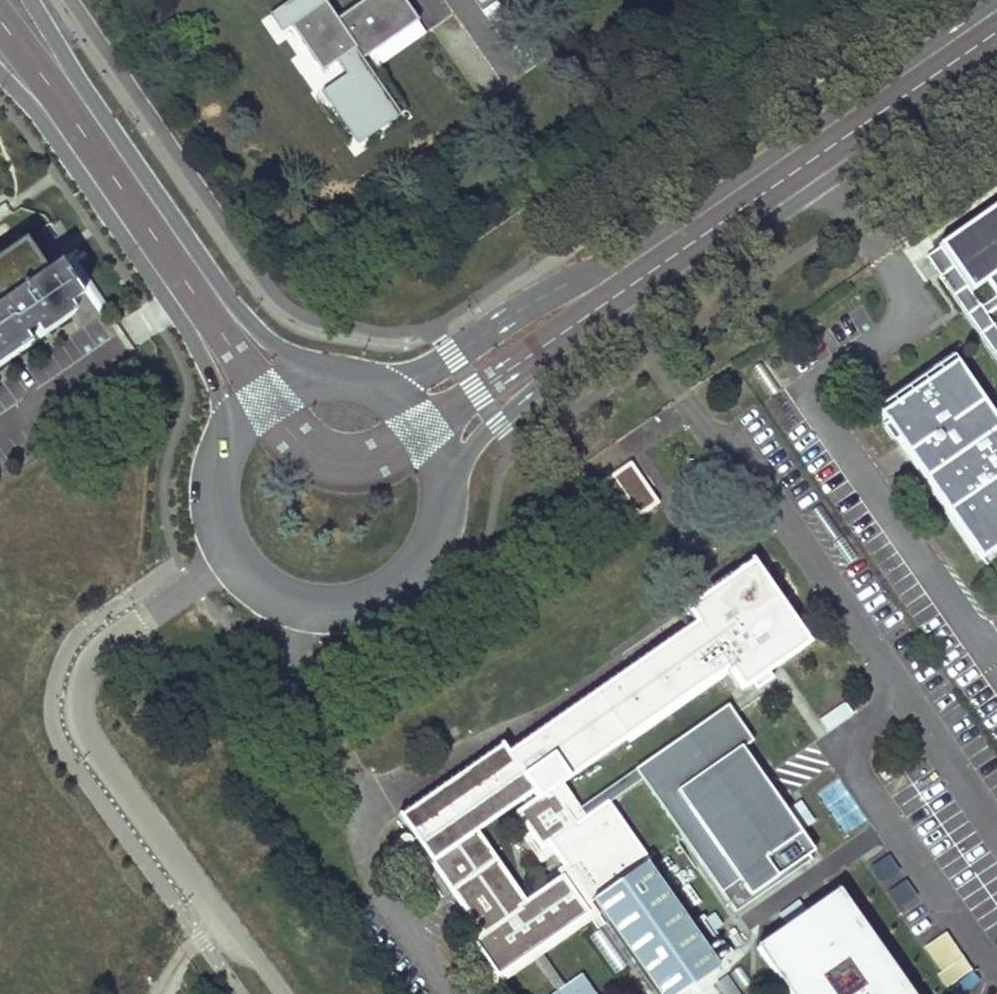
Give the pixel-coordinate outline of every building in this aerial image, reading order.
[(327,0),(290,0),(273,12),(285,29),(293,23),(327,0)] [(924,247),(996,367),(996,202),(924,247)] [(81,299),(58,265),(45,274),(23,243),(0,259),(0,366),(29,346),(24,338),(34,331),(40,339),(74,315),(69,307),(81,299)] [(876,409),(972,567),(996,551),(996,404),(985,411),(955,361),(876,409)] [(660,505),(633,464),(596,489),(623,529),(660,505)] [(570,797),(560,782),(726,666),(742,689),(750,683),(754,689),(770,677),(766,672),(808,643),(751,561),(721,582),(685,608),(695,622),(505,754),(500,746),(399,815),(480,932),(472,937),(474,941),(468,946),(495,985),(594,915),(600,912),(657,993),(677,993),(718,965),(646,861),(647,860),(606,802),(584,817),(578,808),(570,797)] [(736,914),(821,855),(774,787),(745,745),(752,741),(730,709),(728,706),(635,769),(641,777),(736,914)] [(578,808),(584,817),(606,802),(641,777),(635,769),(578,808)] [(838,898),(756,955),(783,993),(904,993),(838,898)] [(972,971),(946,933),(925,947),(942,973),(937,976),(946,988),(972,971)] [(582,966),(542,993),(601,993),(582,966)]
